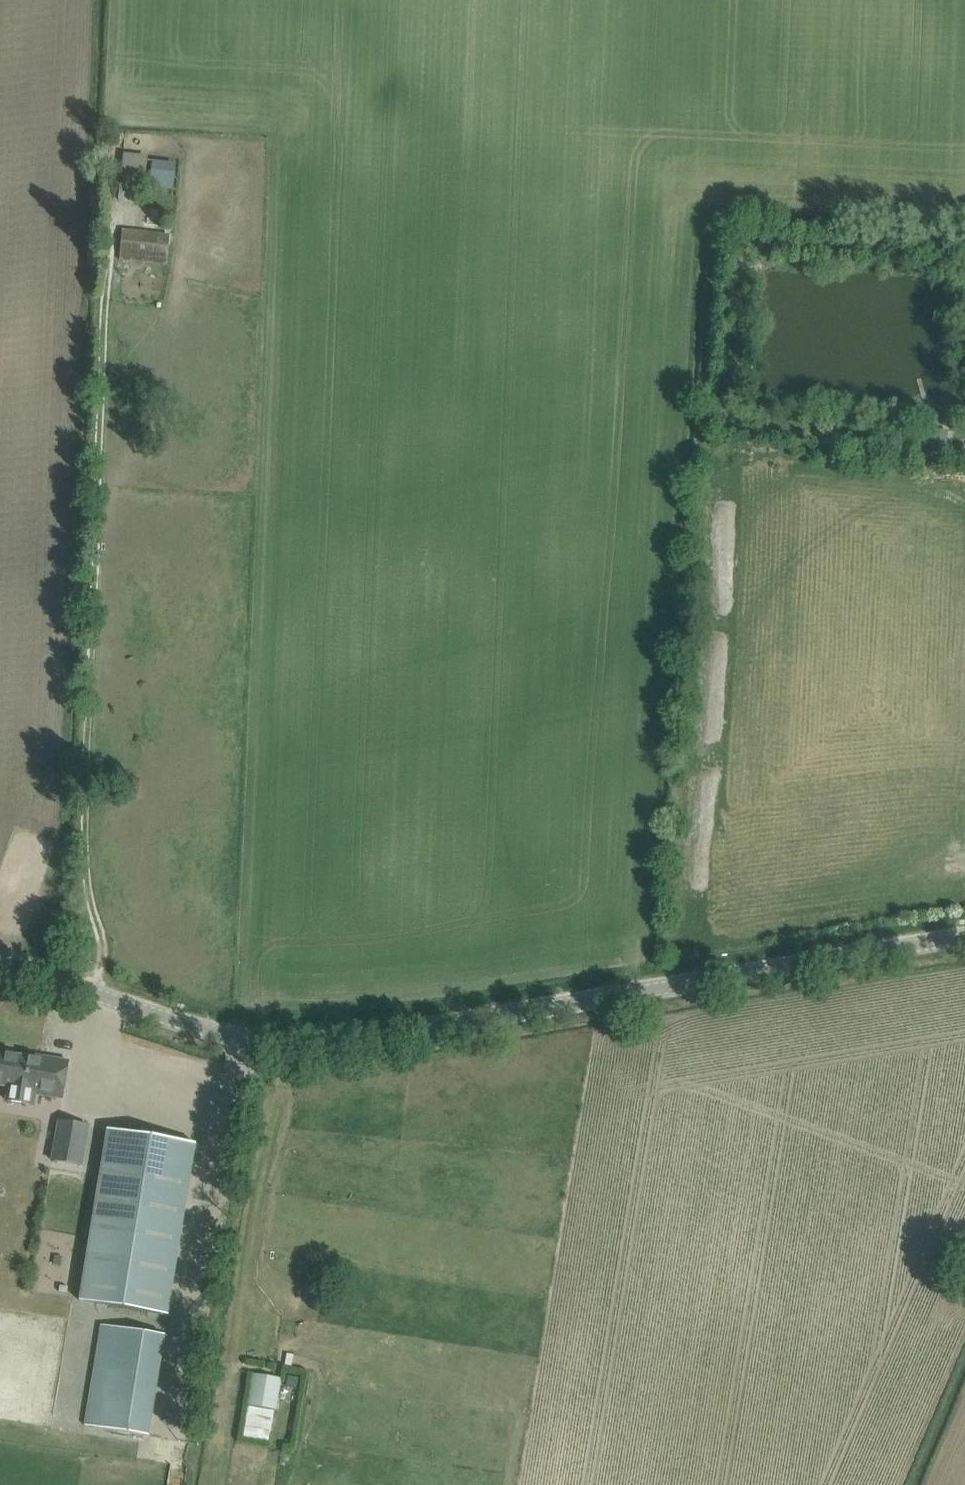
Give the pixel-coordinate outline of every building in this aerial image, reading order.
[(152,164),(151,176),(174,178),(175,166),(152,164)] [(166,263),(168,232),(121,229),(119,260),(166,263)] [(68,1062),(29,1055),(28,1058),(0,1053),(0,1085),(9,1087),(6,1101),(28,1104),(29,1093),(62,1098),(68,1062)] [(53,1161),(82,1166),(89,1126),(59,1121),(53,1161)] [(78,1301),(166,1316),(196,1145),(108,1129),(78,1301)] [(86,1426),(148,1436),(165,1336),(102,1325),(86,1426)] [(248,1405),(264,1407),(276,1409),(280,1377),(252,1373),(248,1405)]
